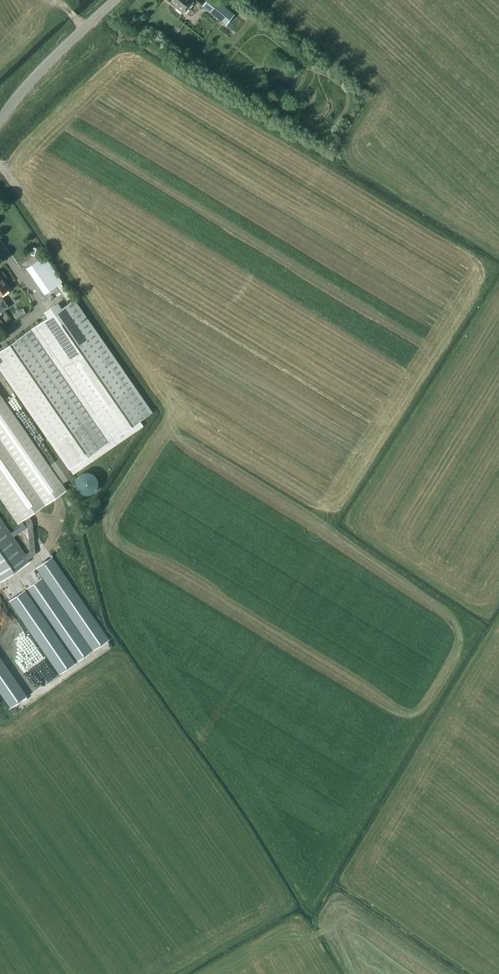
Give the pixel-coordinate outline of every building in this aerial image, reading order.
[(170,2),(184,13),(194,0),(172,0),(170,2)] [(226,24),(234,14),(216,0),(207,0),(202,6),(226,24)] [(27,268),(44,292),(61,281),(44,256),(27,268)] [(8,289),(4,282),(8,279),(2,270),(0,271),(0,294),(8,289)] [(55,287),(51,290),(56,298),(60,295),(55,287)] [(48,317),(0,350),(0,369),(73,474),(143,426),(139,421),(152,412),(74,299),(62,307),(59,303),(45,313),(48,317)] [(0,394),(0,499),(18,526),(68,492),(0,394)] [(78,490),(81,492),(84,494),(88,494),(92,493),(95,490),(97,487),(98,483),(97,479),(95,476),(92,473),(89,472),(85,472),(81,473),(78,475),(76,479),(75,483),(76,486),(78,490)] [(29,561),(0,519),(0,581),(29,561)] [(44,562),(37,567),(94,650),(109,640),(32,529),(25,534),(44,562)] [(92,651),(35,569),(20,579),(77,661),(92,651)] [(75,663),(18,580),(3,590),(60,673),(75,663)] [(12,707),(26,697),(0,659),(0,690),(12,707)]
